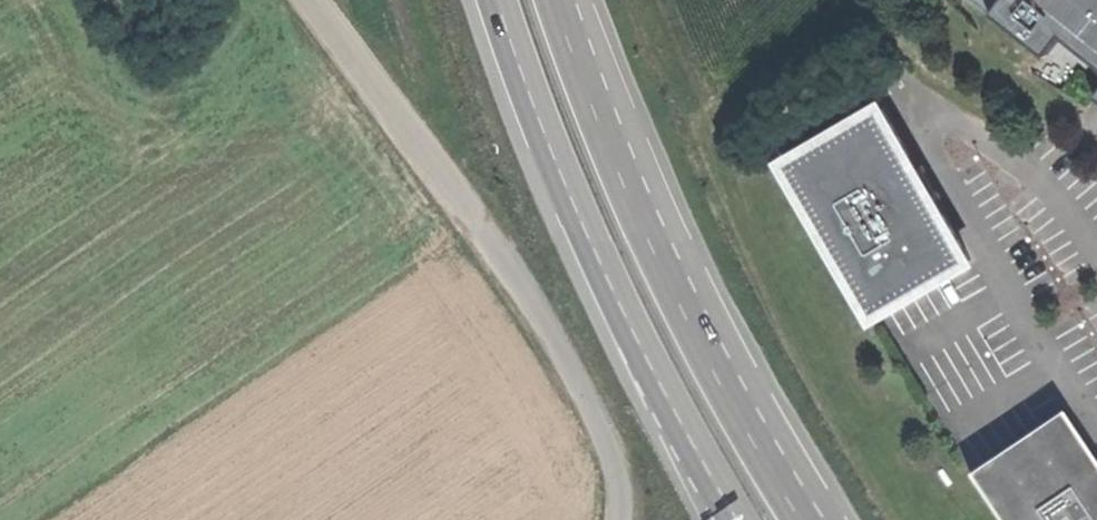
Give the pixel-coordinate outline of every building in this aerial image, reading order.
[(987,15),(1043,60),(1058,40),(1096,71),(1096,0),(999,0),(987,15)] [(871,323),(964,268),(916,186),(875,115),(781,172),(871,323)] [(1062,421),(971,482),(996,519),(1096,519),(1096,474),(1062,421)]
